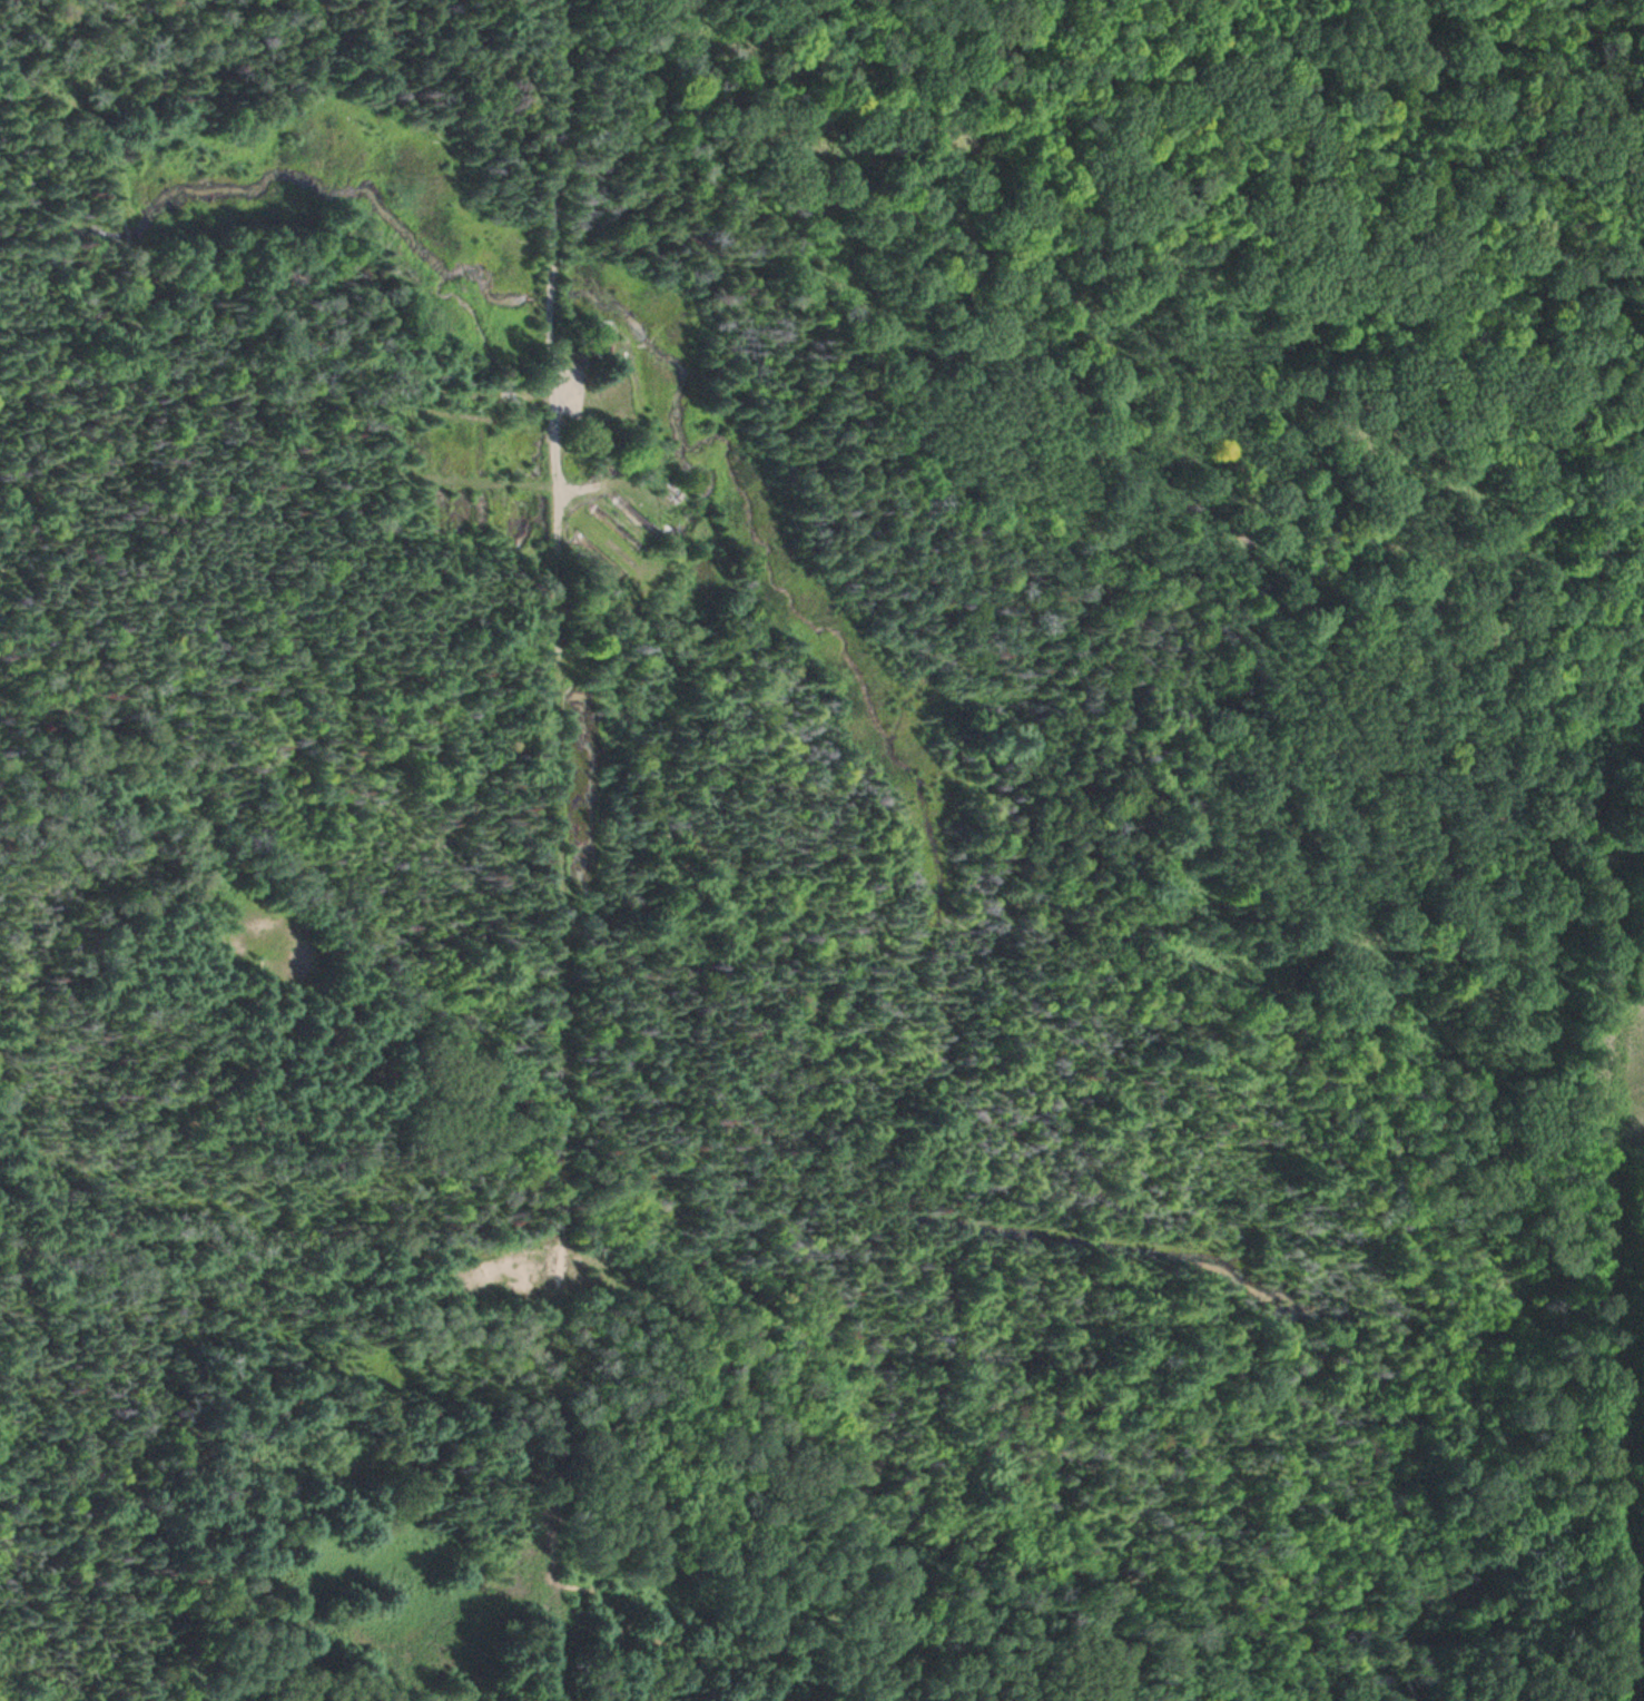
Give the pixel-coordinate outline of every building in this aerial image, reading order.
[(612,473),(630,473),(630,460),(612,460),(612,473)]
